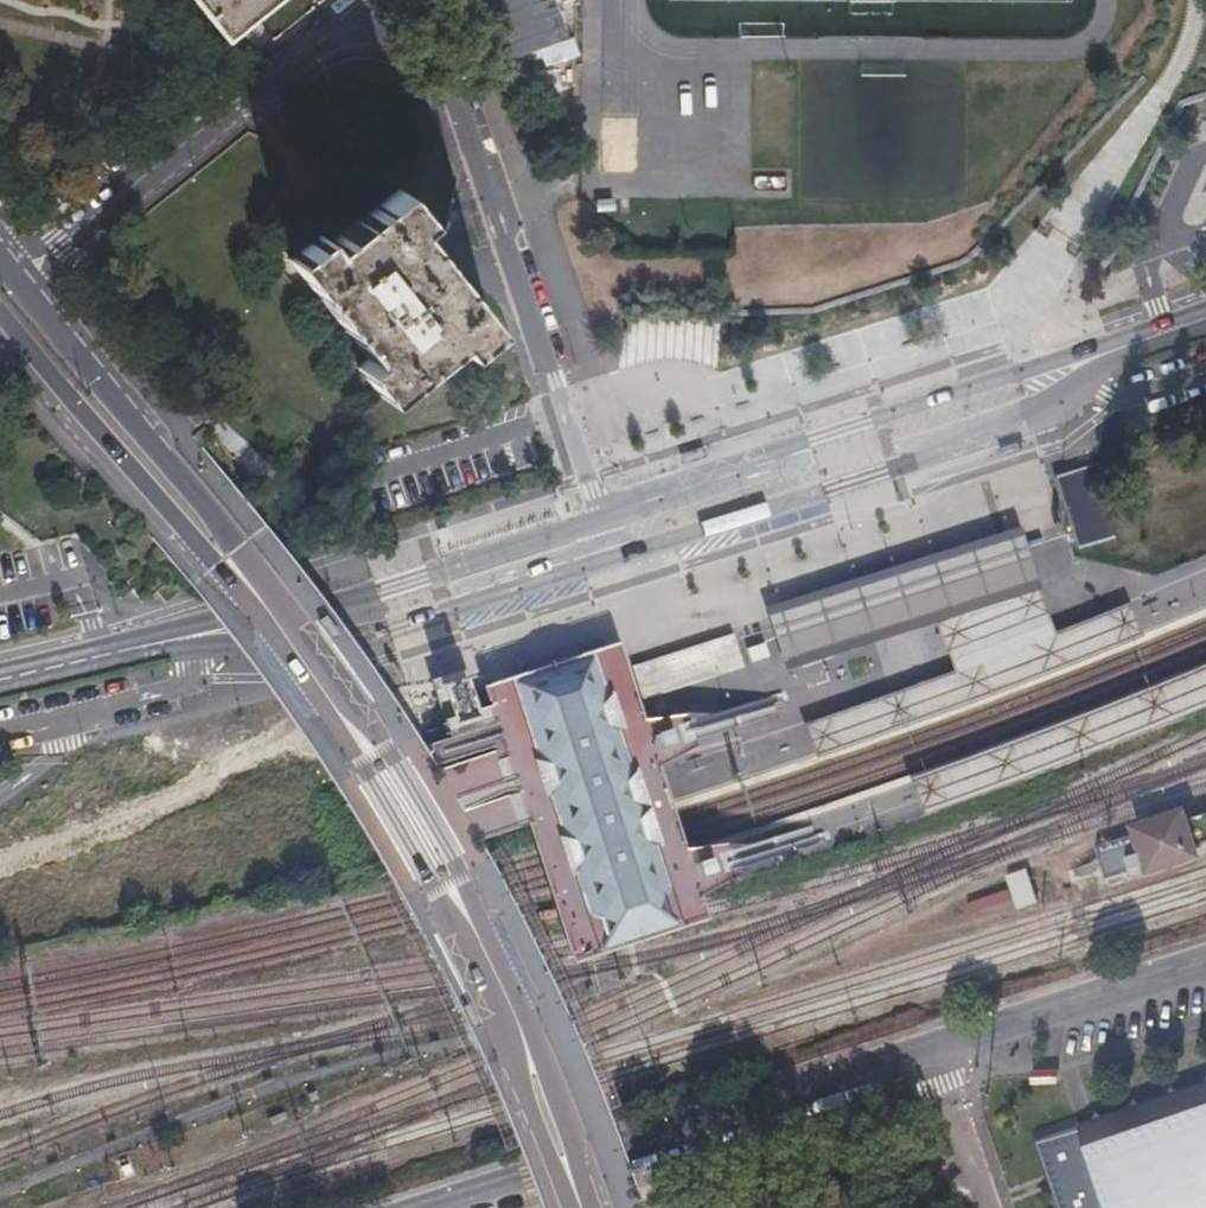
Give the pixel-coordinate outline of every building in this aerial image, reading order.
[(227,37),(272,0),(196,0),(227,37)] [(569,38),(556,0),(477,0),(500,63),(569,38)] [(358,365),(371,380),(384,395),(453,338),(462,349),(493,324),(427,242),(413,225),(423,217),(398,187),(359,219),(329,244),(320,232),(289,258),(368,356),(358,365)] [(1098,466),(1055,479),(1076,549),(1119,536),(1098,466)] [(1018,522),(764,605),(771,627),(784,668),(936,618),(1039,585),(1026,546),(1024,540),(1018,522)] [(1054,631),(1039,585),(936,618),(954,668),(1054,631)] [(954,668),(805,724),(817,757),(1145,635),(1133,602),(1054,631),(954,668)] [(735,630),(627,666),(639,702),(747,667),(737,638),(735,630)] [(597,912),(600,922),(603,931),(598,942),(598,944),(676,919),(676,916),(664,911),(661,903),(658,893),(662,883),(649,841),(645,839),(638,835),(635,827),(632,818),(637,807),(636,803),(626,797),(623,789),(620,780),(625,769),(611,726),(601,720),(595,703),(600,692),(595,676),(587,652),(511,677),(537,756),(547,761),(550,770),(553,779),(548,789),(562,832),(572,837),(575,846),(578,855),(573,865),(587,908),(596,913),(597,912)] [(908,776),(922,816),(1024,777),(1054,766),(1088,752),(1139,733),(1163,724),(1191,712),(1205,706),(1205,661),(1124,695),(1009,738),(908,776)] [(1022,1132),(1049,1207),(1205,1207),(1205,1067),(1022,1132)]
